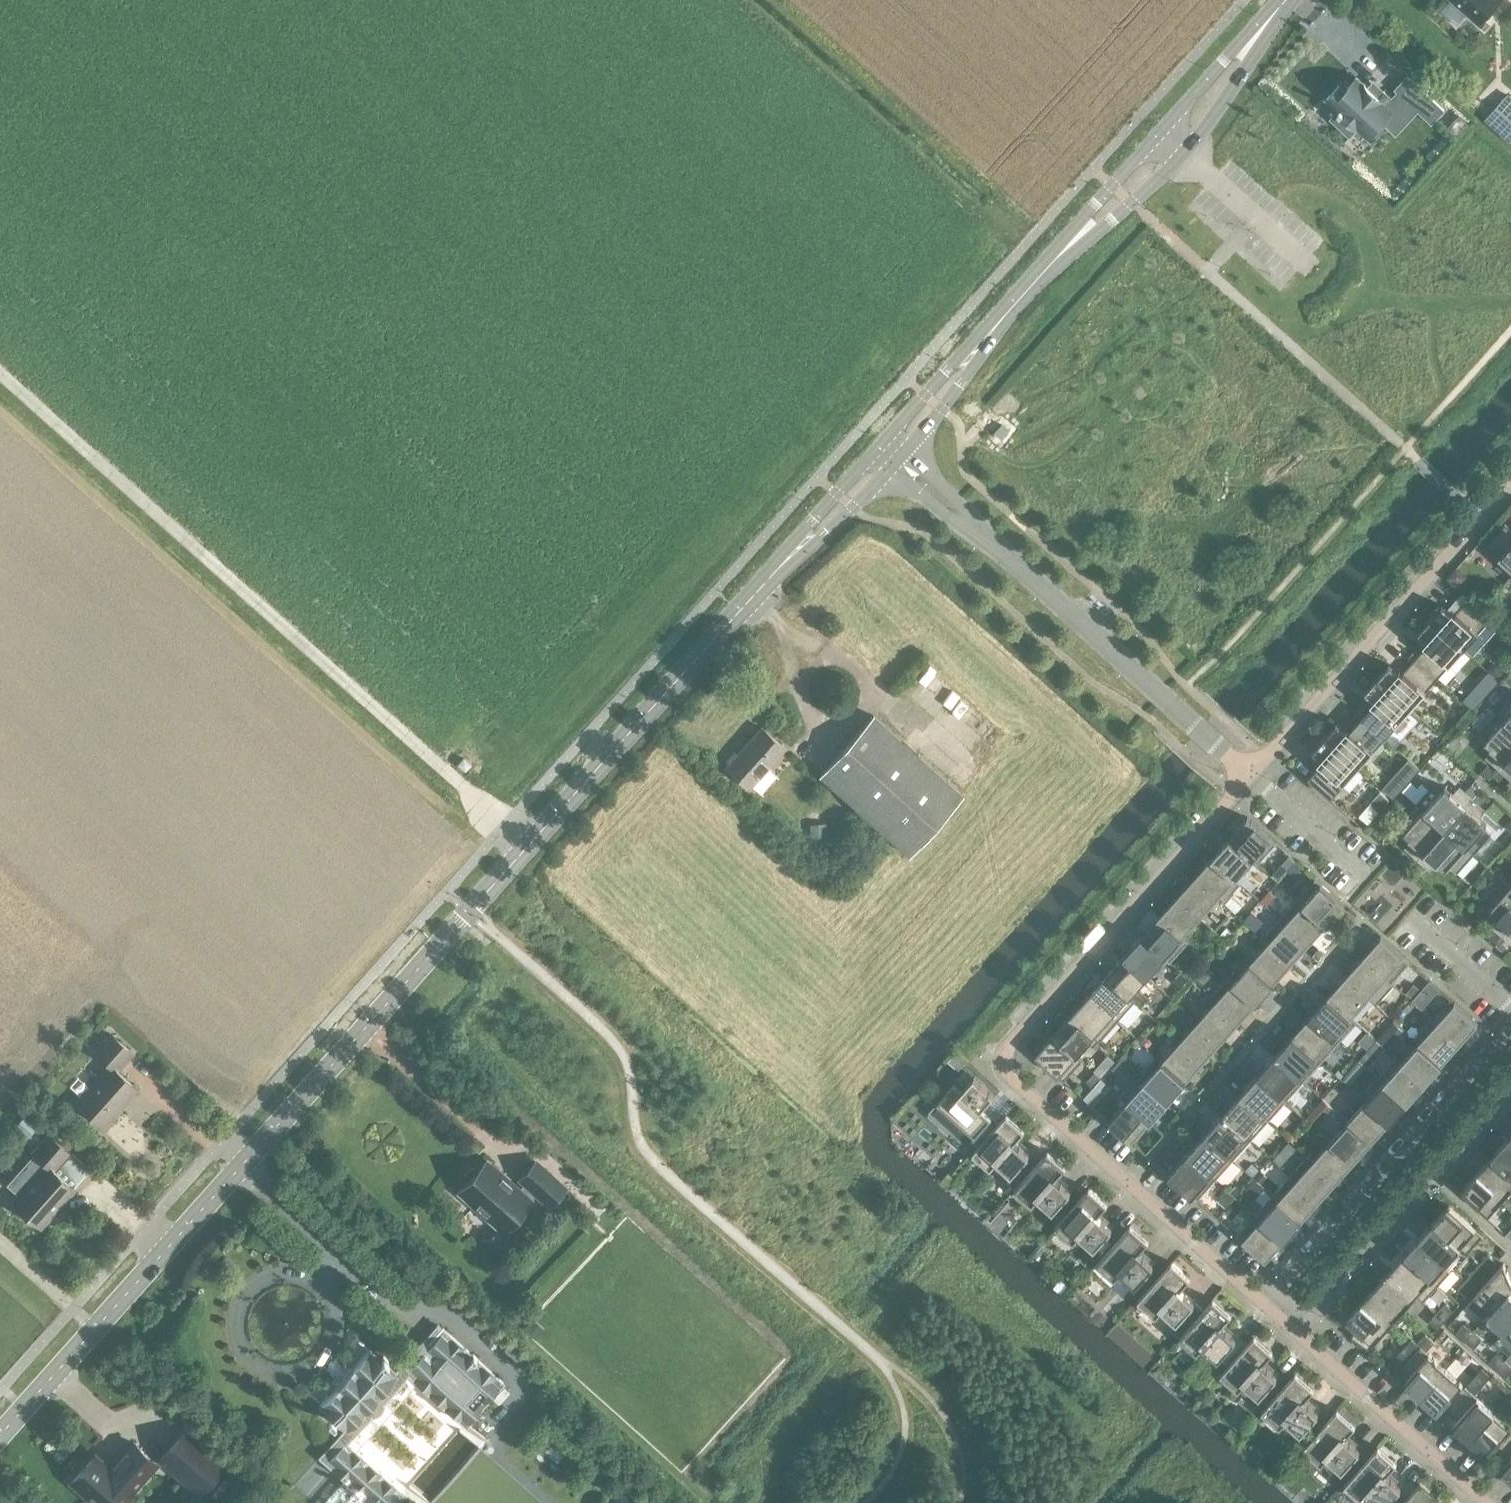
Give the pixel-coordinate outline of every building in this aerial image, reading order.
[(1479,21),(1498,0),(1455,0),(1479,21)] [(1396,115),(1410,101),(1432,122),(1444,109),(1408,74),(1396,88),(1398,90),(1392,97),(1384,89),(1378,95),(1357,76),(1347,86),(1341,81),(1327,97),(1339,109),(1331,117),(1350,135),(1358,126),(1370,138),(1385,122),(1382,119),(1391,111),(1396,115)] [(1510,139),(1510,96),(1508,93),(1486,118),(1510,140),(1510,139)] [(1469,121),(1459,112),(1447,126),(1457,135),(1469,121)] [(1485,544),(1510,568),(1510,526),(1505,521),(1485,544)] [(1491,618),(1468,597),(1454,614),(1442,604),(1430,617),(1464,648),(1491,618)] [(1464,648),(1430,617),(1418,631),(1429,641),(1415,657),(1437,677),(1464,648)] [(1437,677),(1415,657),(1401,673),(1390,663),(1377,676),(1411,707),(1437,677)] [(1411,707),(1377,676),(1365,690),(1376,700),(1362,716),(1385,736),(1396,746),(1422,717),(1411,707)] [(1497,711),(1510,723),(1510,695),(1497,711)] [(1497,711),(1481,729),(1489,736),(1484,741),(1498,753),(1492,761),(1499,767),(1510,753),(1510,723),(1497,711)] [(910,856),(963,795),(874,716),(821,776),(910,856)] [(1385,736),(1362,716),(1348,732),(1337,722),(1324,735),(1358,766),(1385,736)] [(749,790),(785,750),(759,727),(724,767),(749,790)] [(1358,766),(1324,735),(1312,749),(1323,759),(1309,776),(1331,796),(1358,766)] [(1499,767),(1506,773),(1510,768),(1510,753),(1499,767)] [(1397,795),(1419,763),(1406,754),(1384,786),(1397,795)] [(466,772),(472,766),(464,759),(459,766),(466,772)] [(1410,775),(1402,788),(1418,797),(1425,784),(1410,775)] [(1459,797),(1445,785),(1441,790),(1433,783),(1416,801),(1424,808),(1445,827),(1473,796),(1466,790),(1459,797)] [(1360,810),(1370,819),(1392,796),(1382,786),(1360,810)] [(1473,796),(1445,827),(1474,853),(1492,833),(1484,826),(1487,822),(1473,810),(1480,803),(1473,796)] [(1411,851),(1418,858),(1445,827),(1424,808),(1403,831),(1417,844),(1411,851)] [(1277,842),(1248,816),(1230,836),(1259,862),(1277,842)] [(807,825),(807,844),(824,845),(825,826),(807,825)] [(1445,827),(1418,858),(1425,864),(1431,857),(1445,869),(1450,864),(1457,871),(1474,853),(1445,827)] [(1259,862),(1230,836),(1212,856),(1236,877),(1253,858),(1258,863),(1259,862)] [(1278,879),(1296,859),(1289,853),(1272,873),(1278,879)] [(1236,877),(1212,856),(1195,876),(1218,897),(1236,877)] [(1295,861),(1288,869),(1293,874),(1300,865),(1295,861)] [(1218,897),(1195,876),(1177,895),(1200,916),(1218,897)] [(1345,903),(1316,877),(1298,897),(1327,923),(1345,903)] [(1510,884),(1503,877),(1502,878),(1510,886),(1510,884)] [(1502,878),(1486,896),(1493,903),(1489,908),(1503,920),(1496,928),(1503,934),(1510,926),(1510,886),(1502,878)] [(1267,904),(1275,894),(1269,889),(1261,899),(1267,904)] [(1200,916),(1177,895),(1160,915),(1188,941),(1189,940),(1183,935),(1200,916)] [(1327,923),(1298,897),(1280,917),(1309,942),(1327,923)] [(1188,941),(1160,915),(1142,935),(1171,960),(1188,941)] [(1309,942),(1280,917),(1263,936),(1291,962),(1309,942)] [(1232,930),(1226,925),(1220,933),(1225,938),(1232,930)] [(1171,960),(1142,935),(1124,954),(1148,975),(1164,956),(1170,961),(1171,960)] [(1410,961),(1381,935),(1363,955),(1392,981),(1410,961)] [(1267,942),(1250,961),(1274,982),(1291,962),(1263,936),(1262,937),(1267,942)] [(1148,975),(1124,954),(1107,974),(1135,1000),(1136,999),(1141,1004),(1148,996),(1138,986),(1148,975)] [(1369,996),(1376,1003),(1394,983),(1392,981),(1363,955),(1345,975),(1369,996)] [(1228,975),(1227,976),(1256,1001),(1274,982),(1250,961),(1233,980),(1228,975)] [(1205,962),(1193,976),(1202,984),(1214,970),(1205,962)] [(1189,964),(1183,970),(1190,977),(1196,970),(1189,964)] [(1180,987),(1189,978),(1181,970),(1172,979),(1180,987)] [(1135,1000),(1107,974),(1089,994),(1118,1019),(1135,1000)] [(1369,996),(1345,975),(1328,995),(1357,1021),(1357,1020),(1352,1015),(1369,996)] [(1256,1001),(1227,976),(1210,995),(1239,1021),(1256,1001)] [(1118,1019),(1089,994),(1072,1013),(1100,1039),(1118,1019)] [(1214,1001),(1198,1020),(1221,1041),(1239,1021),(1210,995),(1209,996),(1214,1001)] [(1357,1021),(1328,995),(1310,1014),(1339,1040),(1357,1021)] [(1432,1016),(1431,1017),(1460,1042),(1478,1022),(1455,1001),(1437,1021),(1432,1016)] [(1100,1039),(1072,1013),(1054,1033),(1083,1059),(1083,1058),(1078,1054),(1094,1035),(1099,1040),(1100,1039)] [(1339,1040),(1310,1014),(1293,1034),(1321,1060),(1339,1040)] [(1460,1042),(1431,1017),(1414,1036),(1442,1062),(1460,1042)] [(1198,1020),(1180,1039),(1203,1060),(1221,1041),(1198,1020)] [(1141,1032),(1138,1036),(1144,1042),(1148,1038),(1141,1032)] [(103,1125),(136,1087),(116,1069),(132,1051),(111,1033),(95,1050),(110,1064),(77,1101),(103,1125)] [(1083,1059),(1054,1033),(1036,1054),(1065,1079),(1083,1059)] [(1321,1060),(1293,1034),(1275,1054),(1304,1080),(1321,1060)] [(1397,1055),(1396,1056),(1425,1081),(1442,1062),(1414,1036),(1413,1037),(1418,1042),(1402,1060),(1397,1055)] [(1180,1039),(1162,1059),(1186,1080),(1203,1060),(1180,1039)] [(1125,1061),(1131,1054),(1126,1050),(1120,1056),(1125,1061)] [(949,1060),(958,1068),(964,1061),(955,1053),(949,1060)] [(1115,1060),(1108,1053),(1094,1068),(1102,1075),(1115,1060)] [(1157,1054),(1139,1074),(1168,1100),(1186,1080),(1162,1059),(1157,1054)] [(1304,1080),(1275,1054),(1257,1074),(1286,1099),(1304,1080)] [(1425,1081),(1396,1056),(1378,1076),(1407,1101),(1425,1081)] [(1128,1065),(1120,1058),(1111,1068),(1120,1075),(1128,1065)] [(1101,1076),(1095,1070),(1086,1080),(1092,1085),(1101,1076)] [(994,1092),(975,1074),(962,1089),(955,1082),(930,1110),(967,1143),(971,1140),(977,1146),(996,1125),(989,1119),(992,1116),(982,1106),(994,1092)] [(1168,1100),(1139,1074),(1122,1094),(1150,1119),(1168,1100)] [(1240,1093),(1269,1119),(1286,1099),(1257,1074),(1240,1093)] [(1111,1085),(1102,1076),(1084,1096),(1094,1104),(1111,1085)] [(1407,1101),(1378,1076),(1361,1095),(1389,1121),(1407,1101)] [(1269,1119),(1240,1093),(1222,1113),(1251,1139),(1269,1119)] [(1150,1119),(1122,1094),(1121,1095),(1126,1099),(1109,1119),(1132,1140),(1150,1119)] [(1319,1121),(1331,1101),(1321,1095),(1309,1115),(1319,1121)] [(1366,1101),(1349,1120),(1372,1141),(1389,1121),(1361,1095),(1360,1096),(1366,1101)] [(1210,1104),(1164,1158),(1173,1166),(1219,1112),(1210,1104)] [(24,1141),(40,1123),(27,1111),(11,1130),(24,1141)] [(1025,1129),(1007,1113),(996,1125),(977,1146),(973,1150),(991,1167),(998,1159),(1012,1172),(1011,1173),(1017,1178),(1029,1166),(1023,1160),(1030,1152),(1016,1140),(1025,1129)] [(1251,1139),(1222,1113),(1205,1133),(1233,1158),(1251,1139)] [(1349,1120),(1331,1139),(1354,1160),(1372,1141),(1349,1120)] [(41,1225),(74,1188),(54,1169),(69,1151),(49,1133),(33,1151),(47,1164),(14,1201),(41,1225)] [(1233,1158),(1205,1133),(1187,1152),(1216,1178),(1233,1158)] [(1286,1137),(1276,1156),(1285,1161),(1296,1142),(1286,1137)] [(1331,1139),(1313,1159),(1337,1180),(1354,1160),(1331,1139)] [(1507,1139),(1498,1149),(1500,1150),(1494,1157),(1510,1172),(1510,1143),(1507,1139)] [(1066,1166),(1048,1150),(1014,1187),(1033,1204),(1039,1197),(1054,1209),(1071,1189),(1057,1177),(1066,1166)] [(1216,1178),(1187,1152),(1169,1173),(1198,1198),(1216,1178)] [(1308,1154),(1290,1174),(1319,1200),(1337,1180),(1313,1159),(1308,1154)] [(1494,1157),(1488,1163),(1486,1162),(1478,1171),(1504,1195),(1510,1188),(1510,1172),(1494,1157)] [(486,1160),(477,1169),(475,1166),(471,1167),(465,1173),(465,1178),(467,1180),(459,1189),(504,1229),(530,1200),(530,1199),(536,1191),(549,1203),(564,1187),(535,1160),(520,1177),(525,1181),(518,1189),(486,1160)] [(1504,1195),(1478,1171),(1469,1181),(1471,1182),(1466,1188),(1464,1187),(1462,1188),(1489,1212),(1504,1195)] [(1319,1200),(1290,1174),(1273,1193),(1273,1194),(1301,1219),(1319,1200)] [(1081,1233),(1095,1246),(1112,1226),(1098,1214),(1108,1203),(1089,1187),(1056,1224),(1074,1241),(1081,1233)] [(1301,1219),(1273,1194),(1255,1213),(1284,1239),(1301,1219)] [(1483,1234),(1449,1203),(1448,1205),(1449,1207),(1444,1212),(1442,1211),(1434,1220),(1468,1251),(1483,1234)] [(1255,1213),(1237,1233),(1266,1259),(1284,1239),(1255,1213)] [(1468,1251),(1434,1220),(1425,1230),(1427,1231),(1421,1238),(1453,1267),(1454,1266),(1447,1260),(1460,1245),(1467,1251),(1468,1251)] [(1122,1270),(1136,1283),(1154,1263),(1139,1251),(1149,1240),(1131,1224),(1097,1261),(1115,1278),(1122,1270)] [(1453,1267),(1421,1238),(1415,1244),(1414,1243),(1405,1253),(1439,1283),(1453,1267)] [(1439,1283),(1405,1253),(1396,1262),(1398,1264),(1392,1270),(1424,1299),(1439,1283)] [(1488,1253),(1480,1262),(1489,1270),(1497,1261),(1488,1253)] [(1177,1319),(1170,1327),(1180,1335),(1204,1308),(1181,1288),(1190,1277),(1172,1261),(1138,1298),(1157,1314),(1163,1307),(1177,1319)] [(1475,1294),(1491,1309),(1487,1313),(1488,1314),(1510,1288),(1510,1281),(1507,1278),(1509,1277),(1510,1276),(1505,1263),(1506,1264),(1507,1262),(1505,1261),(1475,1294)] [(1474,1286),(1482,1277),(1473,1269),(1465,1278),(1474,1286)] [(1424,1299),(1392,1270),(1387,1277),(1385,1275),(1376,1285),(1403,1309),(1417,1293),(1424,1300),(1424,1299)] [(1466,1295),(1474,1286),(1465,1278),(1458,1287),(1466,1295)] [(1403,1309),(1376,1285),(1368,1294),(1369,1296),(1363,1303),(1388,1325),(1403,1309)] [(1488,1314),(1503,1328),(1501,1330),(1502,1331),(1510,1321),(1510,1288),(1488,1314)] [(1204,1344),(1219,1357),(1236,1337),(1222,1324),(1231,1314),(1213,1298),(1204,1308),(1180,1335),(1198,1351),(1204,1344)] [(1446,1318),(1453,1309),(1445,1301),(1437,1310),(1446,1318)] [(1388,1325),(1363,1303),(1357,1309),(1356,1307),(1347,1318),(1357,1327),(1352,1335),(1369,1347),(1388,1325)] [(1446,1318),(1437,1310),(1429,1319),(1438,1327),(1446,1318)] [(1502,1331),(1510,1339),(1510,1321),(1502,1331)] [(1465,1339),(1473,1330),(1464,1322),(1456,1331),(1465,1339)] [(294,1483),(316,1502),(396,1502),(403,1495),(410,1500),(415,1502),(430,1502),(486,1439),(469,1424),(506,1382),(439,1323),(397,1370),(371,1352),(321,1404),(346,1427),(321,1454),(294,1483)] [(1482,1338),(1473,1330),(1465,1339),(1474,1347),(1482,1338)] [(1426,1350),(1435,1340),(1426,1332),(1417,1342),(1421,1345),(1413,1354),(1405,1363),(1402,1366),(1410,1374),(1407,1377),(1414,1384),(1413,1386),(1421,1393),(1446,1367),(1426,1350)] [(1246,1381),(1260,1394),(1277,1374),(1263,1361),(1273,1351),(1254,1335),(1221,1372),(1239,1388),(1246,1381)] [(1417,1342),(1412,1337),(1404,1346),(1413,1354),(1421,1345),(1417,1342)] [(1413,1354),(1404,1346),(1397,1355),(1405,1363),(1413,1354)] [(1497,1367),(1505,1359),(1496,1351),(1488,1360),(1497,1367)] [(1510,1370),(1510,1364),(1505,1359),(1497,1367),(1506,1375),(1510,1370)] [(1482,1366),(1474,1376),(1483,1384),(1491,1374),(1482,1366)] [(1450,1410),(1470,1389),(1475,1393),(1483,1384),(1474,1376),(1466,1385),(1446,1367),(1421,1393),(1432,1403),(1433,1401),(1440,1407),(1444,1404),(1450,1410)] [(1287,1418),(1301,1431),(1319,1411),(1304,1398),(1314,1388),(1296,1371),(1262,1409),(1280,1425),(1287,1418)] [(1470,1389),(1450,1410),(1458,1417),(1455,1420),(1462,1427),(1461,1429),(1470,1437),(1494,1410),(1475,1393),(1470,1389)] [(1328,1455),(1351,1475),(1369,1456),(1346,1435),(1355,1425),(1337,1408),(1303,1446),(1322,1462),(1328,1455)] [(1510,1440),(1510,1426),(1494,1410),(1470,1437),(1480,1446),(1481,1444),(1489,1451),(1492,1447),(1499,1453),(1510,1440)] [(187,1428),(160,1457),(195,1489),(222,1459),(187,1428)] [(1499,1453),(1507,1460),(1504,1464),(1510,1471),(1510,1440),(1499,1453)] [(71,1480),(96,1502),(120,1502),(156,1462),(134,1441),(110,1467),(95,1454),(71,1480)] [(1369,1492),(1382,1502),(1401,1502),(1402,1502),(1393,1494),(1401,1485),(1387,1472),(1396,1462),(1378,1445),(1369,1456),(1351,1475),(1345,1483),(1363,1499),(1369,1492)] [(1438,1499),(1420,1482),(1401,1502),(1434,1502),(1438,1499)] [(613,1502),(633,1502),(623,1493),(613,1502)]
